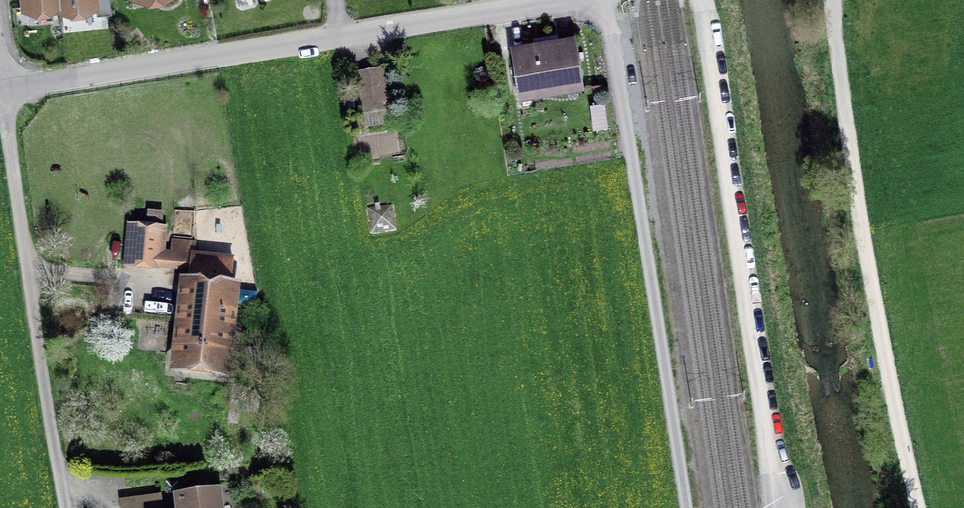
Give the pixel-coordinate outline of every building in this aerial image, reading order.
[(45,13),(60,6),(60,0),(24,0),(25,9),(43,8),(45,13)] [(60,6),(61,11),(78,9),(81,14),(95,7),(97,16),(111,15),(110,0),(60,0),(60,6)] [(541,91),(540,86),(581,80),(574,38),(513,48),(520,94),(541,91)] [(356,72),(361,112),(380,109),(374,69),(356,72)] [(392,196),(369,197),(370,217),(393,216),(392,196)] [(127,263),(191,267),(191,255),(160,252),(162,227),(129,225),(127,263)] [(233,258),(191,255),(191,267),(180,365),(220,370),(233,258)] [(216,493),(179,498),(181,507),(218,507),(216,493)] [(128,507),(162,507),(160,494),(127,498),(128,507)]
